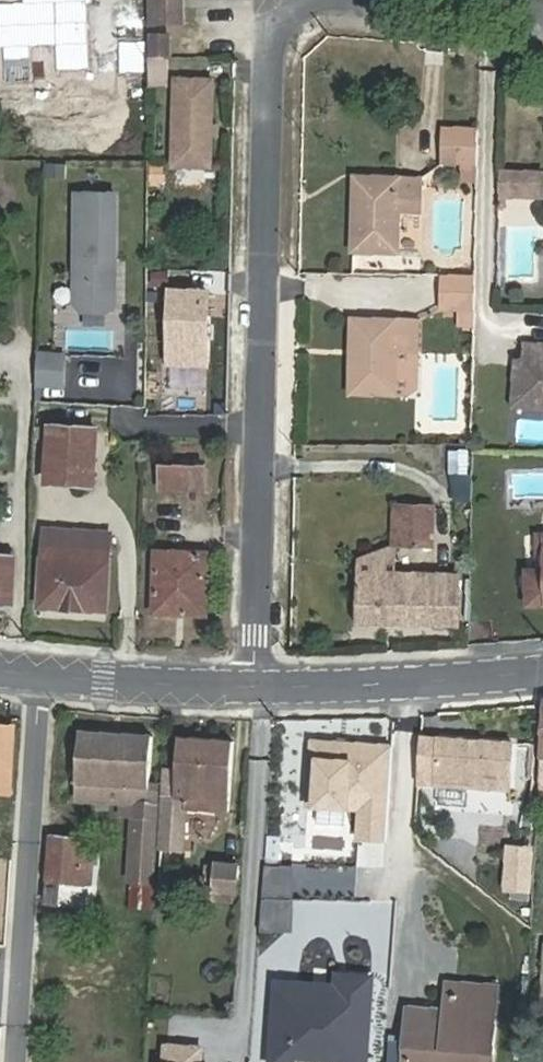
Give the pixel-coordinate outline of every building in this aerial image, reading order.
[(175,0),(150,0),(151,24),(176,24),(175,0)] [(171,35),(152,36),(152,55),(171,55),(171,35)] [(170,67),(155,67),(155,82),(170,82),(170,67)] [(213,84),(175,83),(173,171),(211,171),(213,84)] [(478,182),(479,131),(450,130),(449,165),(464,166),(464,182),(478,182)] [(501,172),(501,189),(542,190),(542,173),(501,172)] [(419,212),(419,180),(359,180),(359,215),(352,215),(352,254),(397,255),(397,212),(419,212)] [(77,193),(77,303),(84,311),(108,311),(115,304),(116,193),(77,193)] [(476,277),(447,276),(447,310),(467,311),(467,327),(475,327),(476,277)] [(210,292),(167,291),(166,364),(208,365),(210,292)] [(396,354),(418,354),(418,324),(357,323),(357,359),(351,359),(351,396),(396,395),(396,354)] [(523,342),(522,358),(521,387),(534,401),(542,401),(542,343),(523,342)] [(522,358),(514,358),(512,408),(542,409),(542,401),(534,401),(521,387),(522,358)] [(65,374),(37,373),(36,406),(64,407),(65,374)] [(93,483),(96,429),(53,427),(49,480),(93,483)] [(468,475),(469,450),(448,450),(448,474),(468,475)] [(205,487),(206,467),(162,465),(161,486),(205,487)] [(432,576),(432,508),(396,507),(395,545),(405,545),(404,575),(359,574),(357,624),(457,626),(458,576),(432,576)] [(108,611),(110,550),(44,547),(41,607),(108,611)] [(206,613),(207,554),(158,553),(156,613),(206,613)] [(16,558),(0,557),(0,605),(14,605),(16,558)] [(526,570),(527,606),(542,605),(542,569),(526,570)] [(0,726),(0,794),(11,795),(15,727),(0,726)] [(153,735),(79,732),(76,797),(135,800),(134,815),(133,814),(129,880),(153,881),(159,785),(151,785),(153,735)] [(440,737),(422,736),(420,778),(443,779),(465,780),(511,783),(514,736),(440,732),(440,737)] [(392,743),(307,735),(301,805),(359,810),(356,838),(384,841),(392,743)] [(229,809),(233,739),(179,736),(177,770),(168,769),(163,847),(183,849),(187,807),(229,809)] [(465,780),(443,779),(442,796),(465,797),(465,780)] [(50,836),(45,882),(93,886),(95,869),(98,869),(101,840),(50,836)] [(239,891),(242,864),(219,862),(218,866),(207,865),(206,879),(217,880),(216,889),(239,891)] [(45,882),(44,900),(96,904),(97,887),(93,886),(45,882)] [(319,1056),(348,1058),(347,1061),(369,1061),(374,978),(357,978),(356,988),(282,983),(277,1061),(297,1061),(297,1055),(298,1045),(320,1047),(319,1056)] [(454,988),(496,990),(497,983),(445,980),(444,1002),(426,1001),(424,1023),(451,1025),(454,988)] [(496,990),(454,988),(451,1025),(424,1023),(426,1001),(408,999),(404,1061),(492,1061),(496,990)] [(170,1045),(168,1061),(204,1061),(205,1047),(170,1045)] [(297,1055),(319,1056),(320,1047),(298,1045),(297,1055)]
